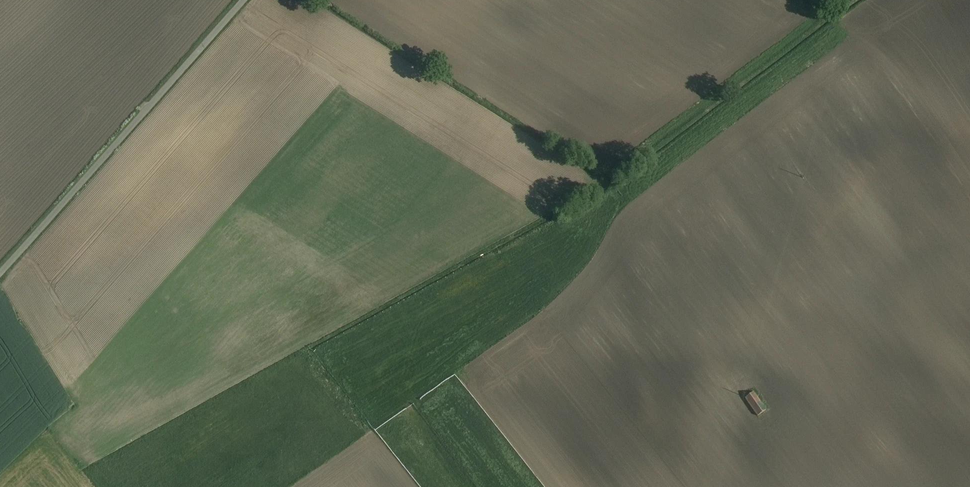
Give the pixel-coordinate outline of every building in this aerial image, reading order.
[(759,416),(764,412),(758,403),(761,401),(755,392),(746,398),(759,416)]
